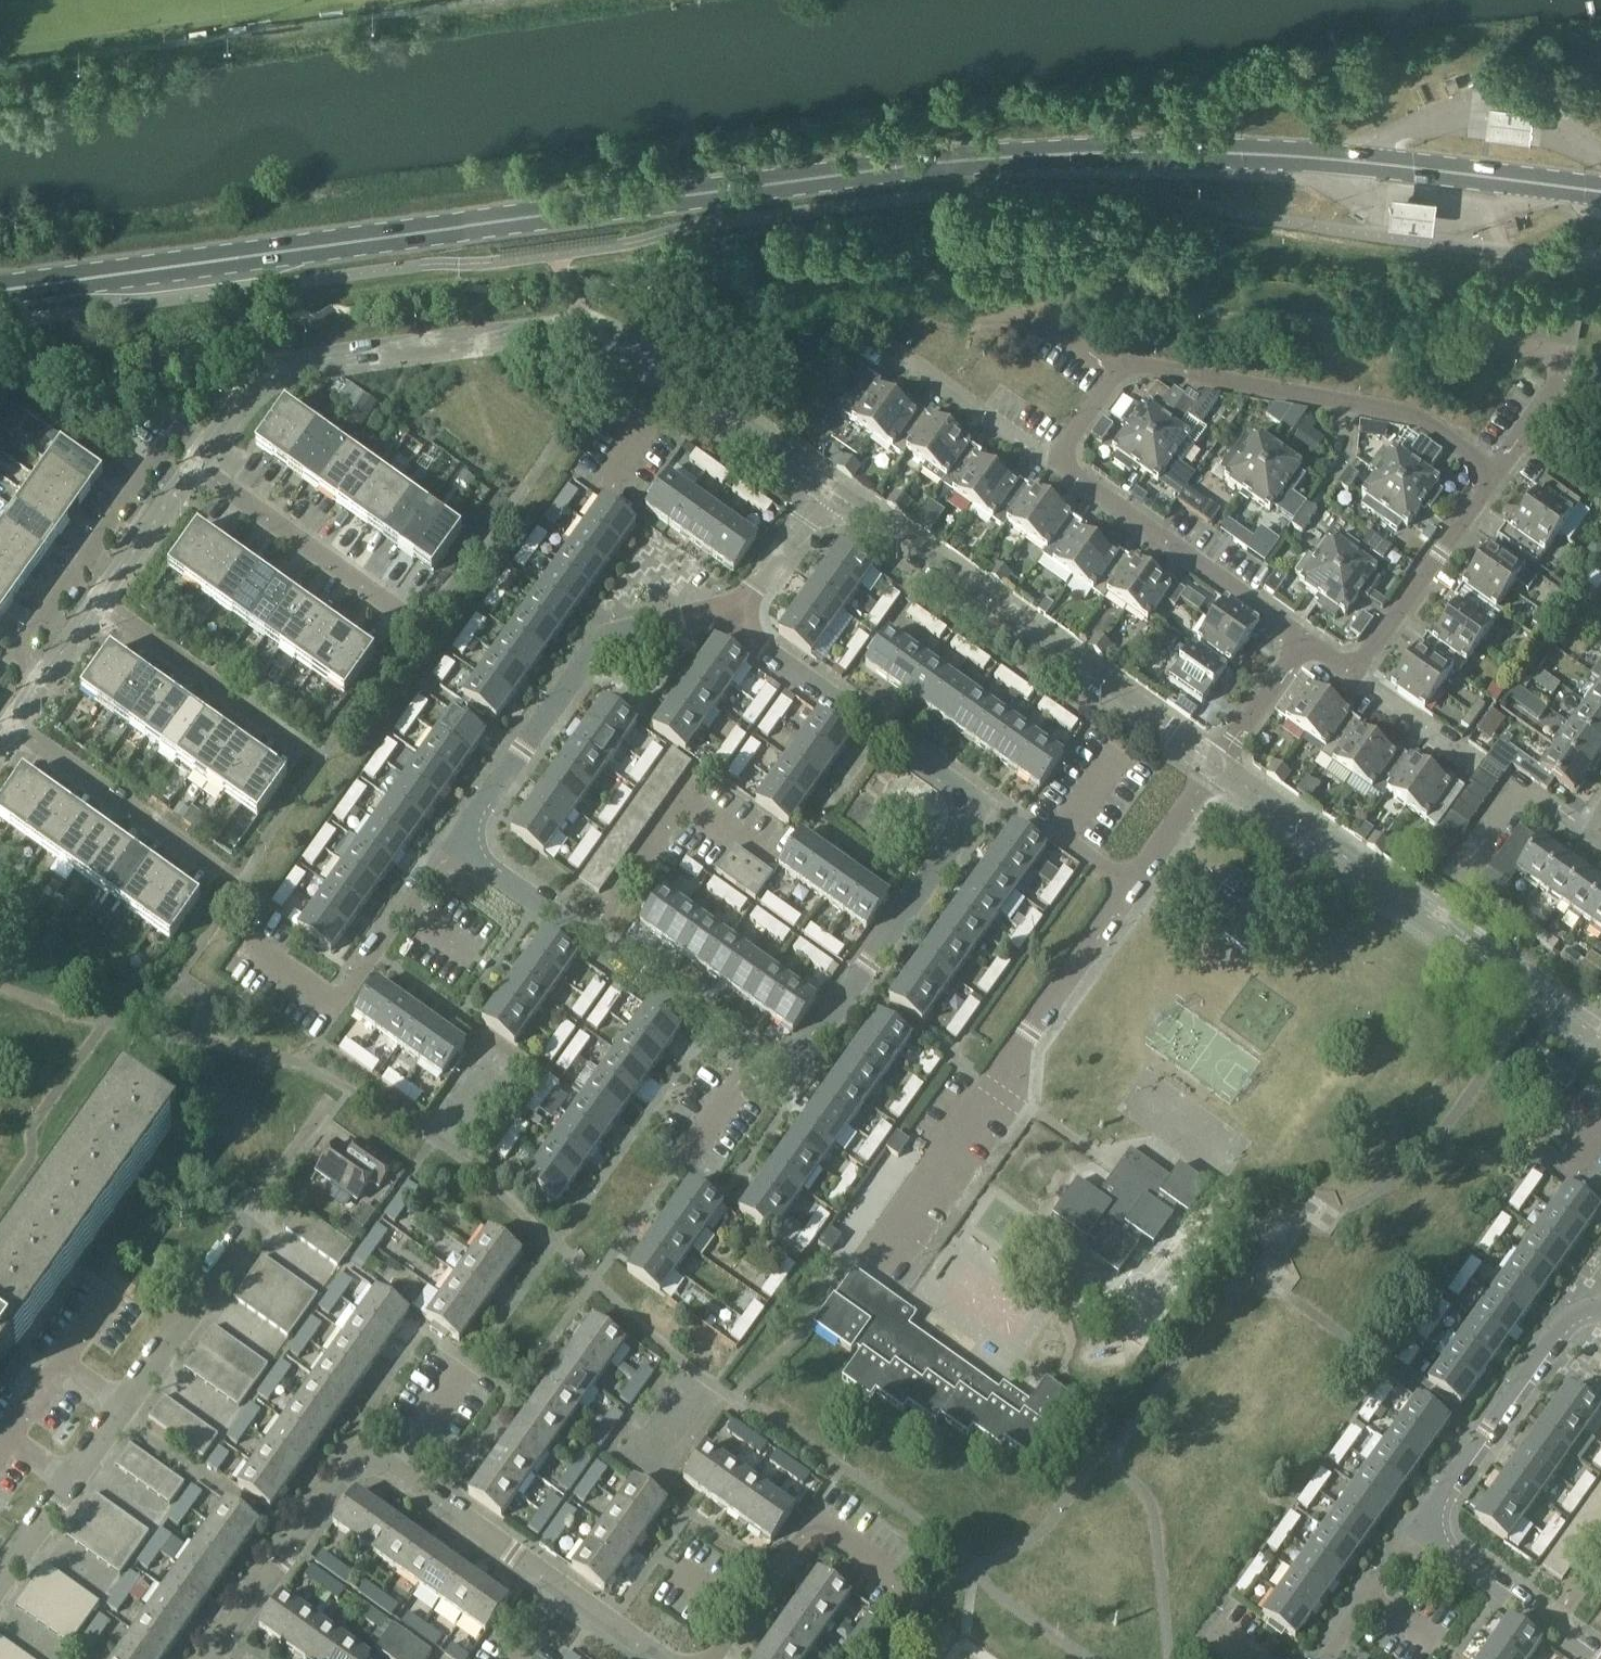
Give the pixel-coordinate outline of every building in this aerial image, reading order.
[(1444,82),(1448,92),(1460,87),(1456,77),(1444,82)] [(1534,114),(1491,109),(1488,140),(1531,145),(1534,114)] [(1433,195),(1391,189),(1387,220),(1430,225),(1433,195)] [(1516,220),(1504,224),(1508,235),(1520,231),(1516,220)] [(1568,313),(1565,339),(1577,341),(1578,341),(1582,315),(1568,313)] [(869,373),(841,412),(873,435),(896,401),(887,395),(891,389),(869,373)] [(1154,383),(1146,395),(1159,404),(1164,397),(1168,392),(1154,383)] [(1205,392),(1188,416),(1201,425),(1222,395),(1205,392)] [(896,401),(873,435),(904,457),(908,451),(907,451),(931,417),(910,402),(906,408),(896,401)] [(1134,404),(1121,422),(1129,428),(1152,444),(1168,421),(1145,404),(1142,409),(1134,404)] [(1275,404),(1267,416),(1281,426),(1294,408),(1275,404)] [(284,407),(257,445),(258,446),(274,457),(301,420),(285,408),(284,407)] [(931,417),(907,451),(908,451),(927,465),(951,431),(941,425),(945,419),(935,411),(931,417)] [(1103,419),(1091,435),(1091,436),(1102,443),(1113,426),(1103,419)] [(301,420),(274,457),(290,468),(316,431),(301,420)] [(1168,421),(1152,444),(1182,465),(1195,447),(1187,442),(1191,437),(1168,421)] [(1362,421),(1360,435),(1371,437),(1374,423),(1362,421)] [(1304,425),(1294,438),(1301,443),(1311,430),(1304,425)] [(1118,453),(1112,461),(1131,474),(1136,467),(1152,444),(1129,428),(1113,450),(1118,453)] [(316,431),(290,468),(306,479),(332,442),(316,431)] [(951,431),(927,465),(946,478),(946,479),(970,445),(971,446),(975,440),(964,432),(960,438),(951,431)] [(1246,433),(1234,450),(1264,472),(1280,450),(1257,433),(1254,438),(1246,433)] [(1384,449),(1371,468),(1378,473),(1401,489),(1432,445),(1422,437),(1410,454),(1412,455),(1409,460),(1395,450),(1391,454),(1384,449)] [(332,442),(306,479),(322,491),(348,453),(332,442)] [(1152,444),(1136,467),(1145,473),(1158,482),(1162,478),(1169,483),(1183,493),(1196,474),(1182,465),(1152,444)] [(946,478),(942,484),(973,506),(997,473),(988,466),(992,460),(971,446),(970,445),(946,479),(946,478)] [(1432,445),(1401,489),(1423,505),(1431,510),(1444,492),(1437,486),(1440,482),(1425,472),(1429,467),(1431,469),(1443,452),(1442,451),(1442,452),(1432,445)] [(63,449),(52,465),(89,491),(100,476),(101,475),(100,474),(63,448),(63,449)] [(1234,450),(1221,469),(1228,474),(1225,479),(1248,495),(1264,472),(1234,450)] [(1280,450),(1264,472),(1294,493),(1307,476),(1299,470),(1302,466),(1280,450)] [(697,451),(690,461),(706,473),(713,462),(697,451)] [(348,453),(322,491),(338,502),(364,465),(348,453)] [(846,456),(838,468),(845,473),(854,462),(846,456)] [(713,462),(706,473),(723,484),(730,474),(713,462)] [(854,462),(845,473),(853,479),(861,467),(854,462)] [(52,465),(41,481),(78,507),(89,491),(52,465)] [(364,465),(338,502),(353,513),(380,476),(364,465)] [(1349,468),(1338,484),(1349,491),(1360,476),(1349,468)] [(463,474),(458,480),(464,484),(467,487),(474,478),(465,471),(463,474)] [(1264,472),(1248,495),(1270,511),(1273,506),(1281,512),(1294,521),(1307,504),(1308,503),(1294,493),(1264,472)] [(997,473),(973,506),(1004,528),(1008,523),(1008,522),(1032,489),(1031,488),(1010,474),(1006,479),(997,473)] [(1367,498),(1362,506),(1380,519),(1401,489),(1378,473),(1362,495),(1367,498)] [(1532,501),(1526,510),(1559,533),(1569,541),(1590,511),(1580,504),(1581,502),(1542,475),(1526,496),(1532,501)] [(380,476),(353,513),(369,525),(382,507),(396,487),(380,476)] [(656,496),(646,509),(668,525),(692,492),(670,477),(665,484),(659,480),(658,481),(651,493),(656,496)] [(41,481),(29,497),(66,523),(78,507),(41,481)] [(740,481),(733,491),(739,496),(749,503),(756,493),(740,481)] [(1032,489),(1008,522),(1008,523),(1027,536),(1051,503),(1042,496),(1046,490),(1035,483),(1031,488),(1032,489)] [(569,486),(557,502),(567,510),(569,507),(579,493),(569,486)] [(382,507),(369,525),(385,536),(406,507),(412,499),(396,487),(382,507)] [(1137,489),(1132,496),(1143,504),(1143,503),(1144,503),(1148,496),(1137,489)] [(1401,489),(1380,519),(1398,531),(1403,524),(1408,527),(1423,505),(1401,489)] [(692,492),(668,525),(690,540),(713,508),(692,492)] [(896,492),(888,504),(895,509),(904,497),(896,492)] [(756,493),(749,503),(766,515),(773,505),(756,493)] [(29,497),(18,512),(55,539),(66,523),(29,497)] [(904,497),(895,509),(903,515),(911,503),(904,497)] [(1195,498),(1188,508),(1209,524),(1216,513),(1195,498)] [(406,507),(385,536),(401,547),(428,510),(412,499),(406,507)] [(603,501),(587,523),(620,547),(636,525),(603,501)] [(557,502),(545,519),(555,526),(567,510),(557,502)] [(1051,503),(1027,536),(1046,550),(1042,555),(1043,556),(1042,555),(1046,550),(1047,550),(1070,517),(1071,517),(1075,511),(1064,504),(1060,510),(1051,503)] [(1294,521),(1292,525),(1302,533),(1317,512),(1307,504),(1294,521)] [(713,508),(690,540),(711,556),(735,523),(713,508)] [(428,510),(401,547),(417,559),(444,521),(428,510)] [(1513,515),(1498,537),(1537,565),(1559,533),(1526,510),(1519,519),(1513,515)] [(18,512),(7,528),(44,555),(55,539),(18,512)] [(924,512),(916,523),(930,533),(938,522),(924,512)] [(1046,550),(1042,555),(1043,556),(1073,578),(1097,544),(1088,538),(1092,532),(1071,517),(1070,517),(1047,550),(1046,550)] [(444,521),(417,559),(433,570),(434,571),(461,533),(459,532),(459,533),(444,521)] [(587,523),(572,545),(605,568),(620,547),(587,523)] [(735,523),(711,556),(734,572),(757,539),(735,523)] [(1252,537),(1244,548),(1263,562),(1279,540),(1259,526),(1252,537)] [(1430,526),(1422,538),(1429,543),(1437,531),(1430,526)] [(0,538),(0,548),(32,571),(44,555),(7,528),(0,538)] [(197,529),(170,567),(171,568),(172,568),(187,579),(214,542),(198,530),(197,529)] [(538,529),(526,545),(536,552),(547,535),(538,529)] [(1241,530),(1234,541),(1244,548),(1252,537),(1241,530)] [(1320,554),(1316,560),(1339,576),(1355,554),(1361,547),(1342,533),(1337,541),(1332,537),(1320,554)] [(1371,534),(1362,547),(1372,554),(1382,562),(1391,549),(1371,534)] [(214,542),(187,579),(203,590),(230,553),(214,542)] [(1484,557),(1477,566),(1511,589),(1525,570),(1486,542),(1478,553),(1484,557)] [(1097,544),(1073,578),(1105,600),(1109,594),(1108,594),(1132,560),(1131,560),(1111,545),(1107,551),(1097,544)] [(526,545),(515,562),(524,569),(536,552),(526,545)] [(572,545),(556,567),(589,590),(605,568),(572,545)] [(841,546),(825,568),(858,591),(874,569),(841,546)] [(1355,554),(1339,576),(1361,593),(1368,598),(1382,580),(1374,574),(1377,570),(1366,562),(1372,554),(1362,547),(1361,546),(1361,547),(1355,554)] [(21,587),(32,571),(0,548),(0,572),(21,587)] [(230,553),(203,590),(219,601),(246,564),(230,553)] [(1132,560),(1108,594),(1109,594),(1127,608),(1151,574),(1142,568),(1146,562),(1135,554),(1132,560)] [(1304,561),(1296,573),(1303,578),(1300,583),(1316,594),(1317,595),(1314,600),(1319,603),(1339,576),(1316,560),(1309,554),(1304,561)] [(997,563),(988,575),(996,580),(1004,569),(997,563)] [(246,564),(219,601),(235,613),(262,576),(246,564)] [(1465,571),(1457,582),(1463,586),(1463,585),(1497,609),(1497,608),(1511,589),(1477,566),(1470,575),(1465,571)] [(556,567),(541,589),(574,612),(589,590),(556,567)] [(825,568),(810,590),(843,613),(858,591),(825,568)] [(1004,569),(996,580),(1003,586),(1012,574),(1004,569)] [(1277,571),(1264,588),(1275,596),(1288,578),(1277,570),(1277,571)] [(10,603),(21,587),(0,572),(0,596),(10,603)] [(507,572),(496,589),(505,595),(516,579),(507,572)] [(1151,574),(1127,608),(1147,622),(1164,599),(1170,591),(1175,583),(1165,575),(1161,581),(1151,574)] [(262,576),(235,613),(251,624),(278,587),(262,576)] [(1318,604),(1317,606),(1335,619),(1340,612),(1345,615),(1361,593),(1339,576),(1319,603),(1318,604)] [(1572,578),(1567,585),(1574,591),(1580,584),(1572,578)] [(1175,583),(1170,591),(1181,599),(1187,591),(1175,583)] [(1454,611),(1447,620),(1481,644),(1503,612),(1497,608),(1497,609),(1463,585),(1463,586),(1448,607),(1454,611)] [(278,587),(251,624),(267,635),(293,598),(278,587)] [(891,588),(879,605),(889,612),(900,595),(899,595),(891,588)] [(496,589),(484,605),(493,612),(505,595),(496,589)] [(541,589),(525,610),(558,634),(574,612),(541,589)] [(810,590),(794,611),(827,635),(843,613),(810,590)] [(1170,591),(1164,599),(1175,607),(1181,599),(1170,591)] [(1375,594),(1371,600),(1382,608),(1386,602),(1375,594)] [(10,603),(0,596),(0,617),(10,603)] [(293,598),(267,635),(283,647),(309,610),(293,598)] [(1047,599),(1038,611),(1046,616),(1054,605),(1047,599)] [(1549,600),(1541,611),(1549,617),(1557,605),(1549,600)] [(1226,601),(1212,620),(1246,644),(1252,635),(1258,639),(1265,628),(1226,601)] [(879,605),(867,621),(877,628),(889,612),(879,605)] [(914,605),(907,615),(923,627),(930,617),(929,616),(914,605)] [(309,610),(283,647),(299,658),(325,621),(309,610)] [(525,610),(510,632),(543,655),(558,634),(525,610)] [(794,611),(779,633),(812,656),(827,635),(794,611)] [(1541,611),(1533,623),(1541,628),(1549,617),(1541,611)] [(1363,613),(1350,631),(1361,638),(1366,630),(1373,621),(1366,616),(1363,613)] [(477,615),(465,632),(474,638),(486,622),(477,615)] [(930,617),(923,627),(940,638),(946,629),(930,617)] [(1212,620),(1198,641),(1237,668),(1244,658),(1239,654),(1246,644),(1212,620)] [(1419,646),(1453,670),(1452,670),(1458,674),(1459,674),(1481,644),(1447,620),(1440,630),(1435,626),(1420,646),(1419,646)] [(325,621),(299,658),(315,669),(341,632),(325,621)] [(341,632),(315,669),(331,681),(357,643),(341,632)] [(465,632),(453,648),(462,655),(474,638),(465,632)] [(510,632),(495,654),(527,677),(543,655),(510,632)] [(860,632),(848,649),(857,656),(869,639),(860,632)] [(875,652),(866,666),(887,681),(910,648),(889,633),(884,640),(879,636),(878,638),(870,649),(875,652)] [(1097,635),(1089,647),(1096,652),(1104,640),(1097,635)] [(957,637),(951,646),(967,658),(974,648),(957,637)] [(1104,640),(1096,652),(1104,657),(1112,646),(1104,640)] [(716,641),(700,663),(732,687),(748,664),(716,641)] [(1412,657),(1406,666),(1439,690),(1453,671),(1458,675),(1459,674),(1458,674),(1452,670),(1453,670),(1419,646),(1414,642),(1407,653),(1412,657)] [(357,643),(331,681),(346,692),(347,693),(374,655),(373,654),(373,655),(357,643)] [(1194,646),(1169,681),(1203,704),(1220,680),(1225,684),(1233,674),(1194,646)] [(910,648),(887,681),(909,696),(932,663),(910,648)] [(974,648),(967,658),(984,669),(990,660),(974,648)] [(848,649),(836,665),(846,672),(857,656),(848,649)] [(109,653),(83,690),(84,691),(100,702),(126,665),(110,654),(111,653),(109,653)] [(1540,653),(1532,664),(1540,670),(1548,658),(1540,653)] [(495,654),(479,676),(512,699),(527,677),(495,654)] [(446,659),(434,676),(444,682),(455,666),(446,659)] [(1591,675),(1600,683),(1600,661),(1591,675)] [(700,663),(684,685),(717,709),(732,687),(700,663)] [(932,663),(909,696),(930,712),(954,679),(932,663)] [(1532,664),(1524,675),(1531,681),(1540,670),(1532,664)] [(126,665),(100,702),(115,713),(142,676),(126,665)] [(1393,672),(1386,682),(1425,710),(1439,690),(1406,666),(1399,676),(1393,672)] [(1001,668),(995,677),(1011,689),(1018,679),(1001,668)] [(1303,673),(1275,712),(1275,713),(1305,734),(1329,701),(1321,695),(1325,689),(1303,673)] [(142,676),(115,713),(131,725),(158,687),(142,676)] [(479,676),(464,697),(472,702),(469,705),(468,707),(469,708),(480,716),(484,711),(497,720),(512,699),(479,676)] [(954,679),(930,712),(952,727),(975,694),(954,679)] [(1018,679),(1011,689),(1027,700),(1034,691),(1018,679)] [(684,685),(669,707),(701,731),(717,709),(684,685)] [(1587,704),(1600,714),(1600,685),(1587,704)] [(767,686),(755,703),(765,710),(777,693),(767,686)] [(1516,686),(1507,698),(1539,721),(1548,709),(1516,686)] [(158,687),(131,725),(147,736),(174,699),(158,687)] [(975,694),(952,727),(974,742),(997,710),(975,694)] [(419,697),(407,713),(416,720),(428,704),(419,697)] [(782,697),(770,714),(780,721),(792,704),(782,697)] [(1169,700),(1167,703),(1191,719),(1198,709),(1182,697),(1175,707),(1169,703),(1170,701),(1169,700)] [(174,699),(147,736),(163,747),(190,710),(174,699)] [(1045,699),(1038,709),(1055,720),(1062,711),(1045,699)] [(1478,700),(1470,712),(1477,717),(1486,706),(1478,700)] [(604,701),(588,723),(621,747),(637,724),(630,719),(633,714),(632,713),(621,705),(618,711),(604,701)] [(1329,701),(1305,734),(1325,748),(1349,715),(1350,716),(1354,710),(1343,702),(1339,708),(1329,701)] [(755,703),(744,719),(753,726),(765,710),(755,703)] [(1571,726),(1600,747),(1600,714),(1587,704),(1571,726)] [(669,707),(653,729),(686,752),(701,731),(669,707)] [(190,710),(163,747),(179,759),(206,721),(190,710)] [(997,710),(974,742),(996,758),(1019,725),(997,710)] [(1062,711),(1055,720),(1072,732),(1079,722),(1062,711)] [(453,712),(437,734),(470,758),(486,735),(453,712)] [(1470,712),(1461,723),(1469,729),(1477,717),(1470,712)] [(407,713),(395,730),(404,737),(416,720),(407,713)] [(770,714),(759,730),(769,737),(780,721),(770,714)] [(819,715),(803,737),(836,760),(852,738),(819,715)] [(1325,748),(1321,754),(1352,776),(1376,742),(1367,736),(1371,730),(1350,716),(1349,715),(1325,748)] [(206,721),(179,759),(195,770),(221,733),(206,721)] [(1513,722),(1485,761),(1504,774),(1511,764),(1547,790),(1555,779),(1574,793),(1577,795),(1586,782),(1583,780),(1589,771),(1556,748),(1541,768),(1509,745),(1521,728),(1513,722)] [(588,723),(573,745),(606,768),(621,747),(588,723)] [(1019,725),(996,758),(1017,773),(1040,740),(1019,725)] [(1556,748),(1589,771),(1592,773),(1600,761),(1600,760),(1598,758),(1600,754),(1600,747),(1571,726),(1556,748)] [(737,729),(725,746),(734,753),(746,736),(737,729)] [(221,733),(195,770),(211,781),(237,744),(221,733)] [(437,734),(422,756),(454,779),(470,758),(437,734)] [(803,737),(787,759),(820,782),(836,760),(803,737)] [(388,740),(376,757),(385,763),(397,747),(388,740)] [(751,740),(740,757),(750,764),(761,747),(751,740)] [(1040,740),(1017,773),(1040,789),(1063,756),(1040,740)] [(1376,742),(1352,776),(1384,798),(1388,793),(1387,792),(1410,758),(1389,744),(1385,749),(1376,742)] [(237,744),(211,781),(227,793),(253,755),(237,744)] [(573,745),(558,767),(590,790),(606,768),(573,745)] [(653,745),(642,761),(651,768),(662,752),(653,745)] [(725,746),(713,762),(723,769),(734,753),(725,746)] [(672,750),(665,760),(684,774),(691,764),(692,763),(672,749),(672,750)] [(1410,758),(1387,792),(1388,793),(1406,806),(1430,772),(1421,766),(1425,760),(1414,753),(1410,759),(1410,758)] [(253,755),(227,793),(243,804),(269,767),(253,755)] [(422,756),(406,778),(439,801),(454,779),(422,756)] [(376,757),(364,773),(374,780),(385,763),(376,757)] [(740,757),(728,773),(738,780),(750,764),(740,757)] [(787,759),(772,781),(805,804),(820,782),(787,759)] [(665,760),(657,771),(676,785),(684,774),(665,760)] [(642,761),(630,778),(639,784),(651,768),(642,761)] [(1485,761),(1478,770),(1497,784),(1504,774),(1485,761)] [(1275,762),(1267,774),(1275,779),(1283,767),(1275,762)] [(269,767),(243,804),(258,815),(259,816),(286,778),(285,778),(269,767)] [(558,767),(542,789),(575,812),(590,790),(558,767)] [(1283,767),(1275,779),(1282,784),(1291,773),(1283,767)] [(1474,777),(1471,780),(1491,794),(1497,784),(1478,770),(1474,777)] [(657,771),(649,782),(669,796),(676,785),(657,771)] [(1430,772),(1406,806),(1437,828),(1443,820),(1450,809),(1457,800),(1464,790),(1465,789),(1444,774),(1440,779),(1430,772)] [(0,807),(0,816),(12,825),(39,788),(23,776),(22,775),(0,807)] [(406,778),(391,799),(424,823),(439,801),(406,778)] [(1306,778),(1297,792),(1310,801),(1319,787),(1306,778)] [(1465,789),(1464,790),(1484,804),(1491,794),(1471,780),(1465,789)] [(772,781),(756,802),(789,826),(805,804),(772,781)] [(649,782),(642,793),(661,807),(669,796),(649,782)] [(357,783),(346,800),(355,806),(367,790),(357,783)] [(39,788),(12,825),(28,836),(55,799),(39,788)] [(623,788),(611,804),(620,811),(632,795),(623,788)] [(542,789),(527,810),(559,833),(575,812),(542,789)] [(1464,790),(1457,800),(1477,813),(1484,804),(1464,790)] [(642,793),(634,804),(653,817),(661,807),(642,793)] [(55,799),(28,836),(44,847),(71,810),(55,799)] [(391,799),(376,821),(408,844),(424,823),(391,799)] [(346,800),(334,816),(343,823),(355,806),(346,800)] [(1457,800),(1450,809),(1470,823),(1477,813),(1457,800)] [(611,804),(599,821),(608,827),(620,811),(611,804)] [(634,804),(626,815),(646,828),(653,817),(634,804)] [(1450,809),(1443,820),(1462,834),(1470,823),(1450,809)] [(71,810),(44,847),(60,859),(87,822),(71,810)] [(527,810),(512,832),(544,855),(559,833),(527,810)] [(626,815),(618,825),(638,839),(646,828),(626,815)] [(1437,828),(1435,830),(1455,844),(1462,834),(1443,820),(1437,828)] [(376,821),(360,843),(393,866),(408,844),(376,821)] [(87,822),(60,859),(76,870),(103,833),(87,822)] [(618,825),(611,836),(630,850),(638,839),(618,825)] [(327,826),(315,843),(324,849),(336,833),(327,826)] [(1014,826),(998,848),(1031,871),(1046,849),(1039,844),(1043,839),(1042,838),(1031,830),(1027,835),(1014,826)] [(1519,827),(1496,858),(1516,872),(1539,888),(1562,855),(1539,839),(1538,840),(1519,827)] [(1435,830),(1428,841),(1448,855),(1455,844),(1435,830)] [(592,831),(580,847),(589,854),(601,838),(592,831)] [(103,833),(76,870),(92,881),(118,844),(103,833)] [(1368,845),(1367,845),(1375,851),(1383,839),(1376,833),(1368,845)] [(350,835),(334,857),(345,864),(377,888),(393,866),(360,843),(350,835)] [(802,835),(779,867),(801,883),(824,850),(802,835)] [(611,836),(603,847),(622,861),(630,850),(611,836)] [(1383,839),(1375,851),(1383,856),(1391,844),(1383,839)] [(1428,841),(1421,851),(1441,865),(1448,855),(1428,841)] [(315,843),(303,859),(312,866),(324,849),(315,843)] [(118,844),(92,881),(108,893),(134,855),(118,844)] [(580,847),(568,864),(578,870),(589,854),(580,847)] [(603,847),(595,858),(615,872),(622,861),(603,847)] [(735,848),(717,873),(736,886),(736,887),(745,893),(746,893),(756,900),(773,875),(771,873),(735,848)] [(998,848),(983,870),(1015,893),(1031,871),(998,848)] [(824,850),(801,883),(822,898),(846,865),(824,850)] [(134,855),(108,893),(124,904),(150,867),(134,855)] [(1562,855),(1539,888),(1561,904),(1584,870),(1562,855)] [(595,858),(587,869),(607,883),(615,872),(595,858)] [(1071,858),(1064,867),(1074,874),(1081,865),(1071,858)] [(1496,858),(1488,869),(1508,883),(1516,872),(1496,858)] [(687,859),(680,869),(696,881),(703,871),(687,859)] [(345,864),(329,886),(362,909),(377,888),(345,864)] [(846,865),(822,898),(844,913),(867,881),(846,865)] [(150,867),(124,904),(140,915),(166,878),(150,867)] [(1064,867),(1052,884),(1062,891),(1074,874),(1064,867)] [(296,869),(284,886),(294,892),(305,876),(296,869)] [(580,880),(599,894),(600,893),(607,883),(587,869),(580,880)] [(1488,869),(1481,880),(1501,894),(1508,883),(1488,869)] [(983,870),(967,891),(1000,915),(1009,921),(1024,899),(1015,893),(983,870)] [(1561,904),(1582,919),(1600,892),(1600,883),(1584,870),(1561,904)] [(166,878),(140,915),(156,927),(182,889),(166,878)] [(715,879),(708,889),(724,900),(731,890),(715,879)] [(1481,880),(1475,889),(1494,903),(1501,894),(1481,880)] [(867,881),(844,913),(867,930),(890,897),(867,881)] [(1052,884),(1041,900),(1050,907),(1062,891),(1052,884)] [(284,886),(273,902),(282,909),(294,892),(284,886)] [(329,886),(314,908),(347,931),(362,909),(329,886)] [(182,889),(156,927),(171,938),(172,939),(199,901),(198,900),(198,901),(182,889)] [(1475,889),(1468,898),(1487,912),(1494,903),(1475,889)] [(731,890),(724,900),(741,912),(748,902),(731,890)] [(967,891),(952,913),(984,936),(1000,915),(967,891)] [(650,912),(641,925),(662,940),(686,907),(664,892),(658,899),(653,895),(652,897),(653,897),(645,908),(650,912)] [(1582,919),(1600,932),(1600,892),(1582,919)] [(768,894),(761,904),(778,916),(785,906),(768,894)] [(785,906),(778,916),(794,928),(801,918),(785,906)] [(686,907),(662,940),(684,955),(707,923),(686,907)] [(309,915),(299,930),(306,935),(302,940),(315,949),(318,943),(331,953),(347,931),(314,908),(313,908),(309,915)] [(758,909),(751,919),(767,931),(774,921),(758,909)] [(1033,911),(1021,928),(1031,935),(1043,918),(1033,911)] [(952,913),(936,935),(969,958),(984,936),(952,913)] [(1523,918),(1518,926),(1535,938),(1541,931),(1523,918)] [(774,921),(767,931),(784,943),(791,933),(774,921)] [(707,923),(684,955),(705,971),(729,938),(707,923)] [(811,925),(804,935),(821,946),(828,937),(811,925)] [(1021,928),(1009,944),(1019,951),(1031,935),(1021,928)] [(1541,931),(1535,938),(1553,951),(1559,943),(1541,931)] [(545,934),(529,956),(561,979),(577,957),(545,934)] [(936,935),(921,957),(953,980),(969,958),(936,935)] [(828,937),(821,946),(838,958),(845,948),(828,937)] [(729,938),(705,971),(727,986),(751,954),(729,938)] [(801,940),(794,950),(811,961),(817,952),(801,940)] [(1567,949),(1561,957),(1579,969),(1584,961),(1567,949)] [(817,952),(811,961),(827,973),(833,963),(817,952)] [(751,954),(727,986),(749,1002),(772,969),(751,954)] [(1002,955),(990,971),(1000,978),(1012,962),(1002,955)] [(529,956),(513,978),(546,1001),(561,979),(529,956)] [(921,957),(905,978),(938,1002),(953,980),(921,957)] [(1579,969),(1596,982),(1600,975),(1600,973),(1584,961),(1579,969)] [(772,969),(749,1002),(771,1017),(794,985),(772,969)] [(990,971),(978,988),(988,995),(1000,978),(990,971)] [(513,978),(498,1000),(531,1023),(546,1001),(513,978)] [(905,978),(890,1000),(923,1023),(938,1002),(905,978)] [(596,979),(584,996),(594,1003),(606,986),(596,979)] [(378,983),(355,1016),(377,1031),(400,998),(378,983)] [(794,985),(771,1017),(793,1033),(816,1000),(794,985)] [(611,990),(599,1007),(609,1014),(621,997),(611,990)] [(584,996),(572,1012),(582,1019),(594,1003),(584,996)] [(400,998),(377,1031),(398,1046),(422,1014),(400,998)] [(971,999),(959,1015),(969,1022),(980,1006),(971,999)] [(498,1000),(482,1021),(515,1045),(531,1023),(498,1000)] [(599,1007),(588,1023),(597,1030),(609,1014),(599,1007)] [(648,1008),(632,1029),(665,1053),(680,1031),(648,1008)] [(422,1014),(398,1046),(420,1062),(443,1029),(422,1014)] [(879,1015),(863,1037),(896,1061),(911,1039),(904,1034),(908,1028),(907,1028),(896,1020),(892,1025),(879,1015)] [(959,1015),(947,1032),(957,1039),(969,1022),(959,1015)] [(565,1022),(554,1039),(563,1046),(575,1029),(565,1022)] [(443,1029),(420,1062),(443,1078),(448,1071),(453,1075),(454,1074),(454,1073),(461,1062),(456,1059),(466,1045),(443,1029)] [(632,1029),(617,1051),(650,1074),(665,1053),(632,1029)] [(580,1033),(568,1050),(578,1057),(590,1040),(580,1033)] [(863,1037),(848,1059),(880,1082),(896,1061),(863,1037)] [(554,1039),(542,1055),(552,1062),(563,1046),(554,1039)] [(347,1040),(340,1050),(356,1062),(363,1052),(347,1040)] [(568,1050),(557,1066),(566,1073),(578,1057),(568,1050)] [(617,1051),(601,1073),(634,1096),(650,1074),(617,1051)] [(363,1052),(356,1062),(373,1073),(380,1064),(363,1052)] [(932,1053),(920,1070),(929,1077),(941,1060),(932,1053)] [(848,1059),(832,1081),(865,1104),(880,1082),(848,1059)] [(390,1071),(383,1080),(399,1092),(406,1082),(390,1071)] [(1557,1079),(1556,1081),(1567,1089),(1574,1080),(1562,1072),(1561,1074),(1557,1079)] [(601,1073),(586,1094),(619,1118),(634,1096),(601,1073)] [(550,1076),(538,1093),(548,1100),(560,1083),(550,1076)] [(914,1079),(902,1096),(911,1103),(923,1086),(914,1079)] [(832,1081),(817,1102),(849,1126),(865,1104),(832,1081)] [(406,1082),(399,1092),(416,1104),(423,1094),(406,1082)] [(5,1364),(16,1349),(11,1346),(19,1335),(172,1120),(177,1124),(178,1123),(125,1085),(124,1086),(129,1090),(0,1271),(0,1372),(5,1364)] [(538,1093),(527,1109),(536,1116),(548,1100),(538,1093)] [(586,1094),(570,1116),(603,1140),(619,1118),(586,1094)] [(902,1096),(890,1112),(900,1119),(911,1103),(902,1096)] [(807,1117),(801,1124),(834,1147),(849,1126),(817,1102),(807,1117)] [(570,1116),(555,1138),(588,1161),(603,1140),(570,1116)] [(519,1119),(508,1136),(518,1143),(529,1126),(519,1119)] [(882,1123),(870,1139),(880,1146),(892,1130),(882,1123)] [(801,1124),(786,1146),(818,1169),(823,1162),(834,1147),(801,1124)] [(897,1134),(886,1149),(896,1157),(898,1158),(909,1142),(904,1138),(897,1134)] [(508,1136),(496,1153),(506,1159),(518,1143),(508,1136)] [(555,1138),(540,1159),(573,1183),(588,1161),(555,1138)] [(870,1139),(859,1156),(868,1163),(880,1146),(870,1139)] [(338,1144),(312,1181),(312,1182),(319,1173),(357,1200),(370,1182),(378,1189),(395,1165),(361,1142),(352,1154),(338,1144)] [(786,1146),(771,1168),(803,1191),(818,1169),(786,1146)] [(1078,1181),(1053,1216),(1072,1230),(1088,1241),(1090,1238),(1098,1244),(1090,1255),(1118,1276),(1138,1248),(1138,1247),(1136,1245),(1142,1237),(1154,1245),(1170,1222),(1174,1217),(1171,1215),(1177,1206),(1189,1215),(1205,1191),(1209,1186),(1180,1166),(1171,1179),(1131,1150),(1114,1174),(1099,1196),(1078,1181)] [(540,1159),(524,1181),(532,1187),(528,1191),(528,1192),(529,1193),(540,1201),(544,1195),(557,1205),(573,1183),(540,1159)] [(851,1167),(839,1183),(849,1190),(861,1174),(851,1167)] [(399,1169),(395,1175),(401,1180),(406,1173),(403,1171),(399,1168),(399,1169)] [(771,1168),(755,1189),(787,1212),(803,1191),(771,1168)] [(1533,1172),(1521,1188),(1531,1195),(1543,1179),(1533,1172)] [(409,1182),(397,1199),(407,1206),(419,1189),(409,1182)] [(690,1183),(674,1205),(707,1229),(723,1207),(715,1201),(719,1196),(718,1195),(718,1196),(707,1188),(703,1193),(690,1183)] [(839,1183),(828,1200),(837,1207),(849,1190),(839,1183)] [(1567,1187),(1552,1209),(1585,1232),(1600,1210),(1567,1187)] [(1521,1188),(1510,1205),(1520,1212),(1531,1195),(1521,1188)] [(755,1189),(740,1211),(772,1234),(787,1212),(755,1189)] [(397,1199),(385,1216),(395,1223),(407,1206),(397,1199)] [(674,1205),(659,1227),(692,1250),(707,1229),(674,1205)] [(299,1207),(284,1228),(295,1236),(310,1215),(299,1207)] [(1552,1209),(1537,1231),(1569,1254),(1585,1232),(1552,1209)] [(820,1211),(808,1227),(818,1234),(829,1218),(820,1211)] [(310,1215),(295,1236),(306,1244),(321,1222),(310,1215)] [(1503,1215),(1491,1231),(1501,1238),(1512,1222),(1503,1215)] [(346,1217),(336,1230),(355,1243),(364,1230),(364,1229),(351,1221),(346,1217)] [(321,1222),(306,1244),(317,1251),(332,1230),(325,1225),(321,1222)] [(378,1226),(366,1242),(376,1249),(388,1232),(378,1226)] [(659,1227),(643,1249),(676,1272),(692,1250),(659,1227)] [(808,1227),(796,1244),(806,1250),(818,1234),(808,1227)] [(830,1229),(819,1245),(829,1252),(831,1254),(842,1238),(840,1236),(830,1229)] [(332,1230),(317,1251),(327,1259),(343,1238),(332,1230)] [(489,1231),(474,1253),(506,1276),(522,1254),(489,1231)] [(1491,1231),(1479,1248),(1489,1255),(1501,1238),(1491,1231)] [(1537,1231),(1521,1252),(1554,1276),(1569,1254),(1537,1231)] [(343,1238),(327,1259),(338,1267),(354,1246),(353,1245),(343,1238)] [(366,1242),(355,1259),(365,1266),(376,1249),(366,1242)] [(643,1249),(628,1271),(661,1294),(676,1272),(643,1249)] [(1521,1252),(1506,1274),(1538,1297),(1554,1276),(1521,1252)] [(474,1253),(458,1275),(491,1298),(506,1276),(474,1253)] [(263,1257),(249,1277),(260,1285),(274,1264),(263,1257)] [(1472,1258),(1460,1274),(1470,1281),(1482,1265),(1472,1258)] [(785,1260),(774,1276),(783,1283),(795,1266),(785,1260)] [(274,1264),(260,1285),(271,1293),(285,1272),(274,1264)] [(834,1297),(814,1326),(851,1352),(855,1347),(862,1352),(843,1379),(871,1399),(876,1392),(903,1412),(908,1404),(936,1424),(941,1417),(968,1436),(973,1429),(1001,1448),(1006,1441),(1033,1460),(1053,1432),(1063,1418),(1069,1410),(1075,1401),(1047,1381),(1041,1390),(1034,1398),(1031,1403),(1004,1384),(999,1390),(991,1384),(986,1380),(909,1326),(917,1315),(916,1314),(916,1315),(902,1305),(903,1304),(871,1282),(855,1270),(835,1298),(834,1297)] [(285,1272),(271,1293),(282,1301),(296,1280),(285,1272)] [(1460,1274),(1449,1291),(1458,1298),(1470,1281),(1460,1274)] [(1506,1274),(1490,1296),(1523,1319),(1538,1297),(1506,1274)] [(343,1275),(331,1292),(341,1299),(353,1282),(343,1275)] [(458,1275),(443,1297),(475,1320),(491,1298),(458,1275)] [(774,1276),(762,1293),(771,1299),(783,1283),(774,1276)] [(249,1277),(234,1298),(245,1306),(260,1285),(249,1277)] [(296,1280),(282,1301),(293,1308),(307,1287),(296,1280)] [(260,1285),(245,1306),(256,1314),(271,1293),(260,1285)] [(307,1287),(293,1308),(304,1316),(318,1295),(307,1287)] [(377,1291),(361,1313),(394,1336),(410,1314),(377,1291)] [(331,1292),(319,1308),(329,1315),(341,1299),(331,1292)] [(271,1293),(256,1314),(267,1321),(282,1301),(271,1293)] [(1490,1296),(1475,1317),(1508,1341),(1523,1319),(1490,1296)] [(443,1297),(427,1319),(434,1324),(434,1325),(431,1329),(432,1330),(443,1338),(446,1332),(460,1342),(475,1320),(443,1297)] [(282,1301),(267,1321),(278,1329),(293,1308),(282,1301)] [(1441,1301),(1430,1317),(1439,1324),(1451,1308),(1441,1301)] [(754,1304),(742,1320),(752,1326),(764,1310),(754,1304)] [(293,1308),(278,1329),(289,1337),(304,1316),(293,1308)] [(361,1313),(346,1334),(379,1358),(394,1336),(361,1313)] [(1120,1314),(1112,1327),(1124,1335),(1125,1334),(1125,1333),(1126,1332),(1126,1331),(1126,1330),(1126,1329),(1127,1328),(1127,1327),(1127,1326),(1127,1325),(1126,1324),(1126,1323),(1126,1322),(1125,1321),(1125,1320),(1124,1319),(1124,1318),(1123,1317),(1123,1316),(1122,1316),(1121,1315),(1120,1314)] [(1430,1317),(1418,1334),(1428,1341),(1439,1324),(1430,1317)] [(1475,1317),(1459,1339),(1492,1362),(1508,1341),(1475,1317)] [(312,1318),(301,1335),(310,1342),(322,1325),(312,1318)] [(593,1320),(577,1342),(610,1365),(625,1343),(618,1338),(622,1333),(621,1332),(614,1328),(609,1324),(606,1330),(593,1320)] [(742,1320),(731,1335),(741,1343),(752,1326),(742,1320)] [(214,1326),(199,1347),(210,1354),(225,1334),(214,1326)] [(225,1334),(210,1354),(221,1362),(236,1342),(225,1334)] [(346,1334),(331,1356),(363,1379),(379,1358),(346,1334)] [(301,1335),(289,1351),(299,1358),(310,1342),(301,1335)] [(1459,1339),(1444,1361),(1477,1384),(1492,1362),(1459,1339)] [(236,1342),(221,1362),(232,1370),(247,1350),(236,1342)] [(577,1342),(562,1364),(594,1387),(610,1365),(577,1342)] [(1410,1345),(1398,1361),(1408,1368),(1420,1352),(1410,1345)] [(199,1347),(184,1368),(195,1376),(210,1354),(199,1347)] [(247,1350),(232,1370),(243,1378),(258,1358),(247,1350)] [(210,1354),(195,1376),(206,1384),(221,1362),(210,1354)] [(331,1356),(315,1378),(348,1401),(363,1379),(331,1356)] [(258,1358),(243,1378),(254,1386),(269,1365),(258,1358)] [(282,1361),(270,1378),(280,1385),(292,1368),(282,1361)] [(1444,1361),(1428,1383),(1436,1388),(1432,1393),(1433,1394),(1444,1402),(1448,1397),(1461,1406),(1477,1384),(1444,1361)] [(221,1362),(206,1384),(217,1391),(232,1370),(221,1362)] [(562,1364),(546,1386),(579,1409),(594,1387),(562,1364)] [(644,1366),(632,1382),(642,1389),(654,1373),(644,1366)] [(232,1370),(217,1391),(228,1399),(243,1378),(232,1370)] [(243,1378),(228,1399),(239,1407),(254,1386),(243,1378)] [(270,1378),(258,1394),(268,1401),(280,1385),(270,1378)] [(315,1378),(300,1400),(333,1423),(348,1401),(315,1378)] [(632,1382),(620,1399),(630,1406),(642,1389),(632,1382)] [(1383,1383),(1371,1400),(1381,1407),(1393,1390),(1383,1383)] [(546,1386),(531,1407),(563,1430),(579,1409),(546,1386)] [(1568,1387),(1552,1409),(1585,1432),(1600,1411),(1593,1405),(1597,1400),(1596,1399),(1596,1400),(1585,1392),(1581,1397),(1568,1387)] [(164,1397),(149,1418),(160,1425),(175,1404),(164,1397)] [(1417,1398),(1403,1419),(1435,1442),(1450,1422),(1417,1398)] [(300,1400),(284,1421),(317,1445),(333,1423),(300,1400)] [(1371,1400),(1359,1416),(1369,1423),(1381,1407),(1371,1400)] [(175,1404),(160,1425),(171,1433),(186,1412),(175,1404)] [(251,1404),(239,1421),(249,1428),(261,1411),(251,1404)] [(531,1407),(515,1429),(548,1452),(563,1430),(531,1407)] [(613,1409),(602,1425),(611,1432),(623,1416),(613,1409)] [(1552,1409),(1537,1431),(1570,1454),(1585,1432),(1552,1409)] [(186,1412),(171,1433),(182,1441),(197,1420),(186,1412)] [(1403,1419),(1388,1439),(1421,1462),(1435,1442),(1403,1419)] [(197,1420),(182,1441),(193,1449),(208,1428),(197,1420)] [(239,1421),(228,1437),(237,1444),(249,1428),(239,1421)] [(284,1421),(269,1443),(302,1466),(317,1445),(284,1421)] [(734,1421),(727,1431),(744,1443),(751,1433),(734,1421)] [(593,1437),(590,1442),(600,1449),(611,1432),(602,1425),(600,1428),(593,1437)] [(1352,1426),(1340,1443),(1350,1450),(1362,1433),(1352,1426)] [(208,1428),(193,1449),(204,1457),(219,1435),(208,1428)] [(515,1429),(500,1451),(533,1474),(548,1452),(515,1429)] [(1537,1431),(1521,1453),(1554,1476),(1570,1454),(1537,1431)] [(751,1433),(744,1443),(760,1455),(767,1445),(751,1433)] [(1388,1439),(1372,1461),(1405,1485),(1421,1462),(1388,1439)] [(269,1443),(253,1465),(286,1488),(302,1466),(269,1443)] [(1340,1443),(1329,1459),(1338,1466),(1350,1450),(1340,1443)] [(130,1444),(115,1465),(126,1473),(141,1452),(130,1444)] [(693,1467),(684,1480),(705,1495),(728,1462),(707,1447),(702,1455),(697,1451),(696,1452),(688,1463),(693,1467)] [(220,1448),(208,1465),(218,1472),(230,1455),(220,1448)] [(500,1451),(485,1472),(517,1495),(533,1474),(500,1451)] [(141,1452),(126,1473),(137,1481),(152,1460),(141,1452)] [(583,1452),(571,1468),(581,1475),(592,1459),(583,1452)] [(777,1452),(770,1462),(787,1473),(794,1464),(777,1452)] [(1521,1453),(1506,1475),(1539,1498),(1554,1476),(1521,1453)] [(152,1460),(137,1481),(148,1489),(163,1467),(152,1460)] [(1372,1461),(1357,1483),(1389,1507),(1405,1485),(1372,1461)] [(728,1462),(705,1495),(727,1511),(750,1478),(728,1462)] [(598,1463),(586,1479),(596,1486),(608,1470),(598,1463)] [(794,1464),(787,1473),(803,1485),(810,1475),(794,1464)] [(253,1465),(238,1486),(245,1491),(242,1497),(243,1498),(243,1497),(254,1505),(258,1500),(271,1510),(286,1488),(253,1465)] [(163,1467),(148,1489),(159,1497),(174,1475),(163,1467)] [(571,1468),(559,1485),(569,1492),(581,1475),(571,1468)] [(1322,1469),(1310,1486),(1320,1493),(1331,1476),(1322,1469)] [(485,1472),(469,1494),(502,1517),(517,1495),(485,1472)] [(1586,1474),(1574,1490),(1584,1497),(1596,1481),(1586,1474)] [(174,1475),(159,1497),(170,1504),(185,1483),(174,1475)] [(1506,1475),(1490,1496),(1523,1519),(1539,1498),(1506,1475)] [(750,1478),(727,1511),(749,1526),(772,1494),(750,1478)] [(586,1479),(574,1496),(584,1503),(596,1486),(586,1479)] [(634,1480),(619,1502),(652,1526),(667,1503),(634,1480)] [(1357,1483),(1341,1505),(1374,1529),(1389,1507),(1357,1483)] [(193,1486),(183,1500),(193,1507),(202,1494),(193,1487),(193,1486)] [(1310,1486),(1298,1502),(1308,1509),(1320,1493),(1310,1486)] [(1574,1490),(1563,1507),(1572,1514),(1584,1497),(1574,1490)] [(1589,1501),(1600,1510),(1600,1493),(1597,1490),(1589,1501)] [(356,1492),(333,1525),(355,1540),(378,1508),(356,1492)] [(95,1494),(80,1514),(91,1522),(106,1501),(95,1494)] [(772,1494),(749,1526),(771,1542),(793,1512),(795,1510),(772,1494)] [(552,1495),(540,1512),(550,1519),(562,1502),(552,1495)] [(1490,1496),(1475,1518),(1508,1541),(1523,1519),(1490,1496)] [(183,1500),(169,1520),(179,1527),(193,1507),(183,1500)] [(106,1501),(91,1522),(102,1530),(117,1509),(106,1501)] [(1582,1512),(1600,1526),(1600,1510),(1589,1501),(1582,1512)] [(227,1502),(212,1523),(244,1547),(260,1525),(227,1502)] [(619,1502),(603,1524),(636,1547),(652,1526),(619,1502)] [(1341,1505),(1325,1528),(1358,1551),(1374,1529),(1341,1505)] [(567,1506),(555,1522),(565,1529),(577,1513),(567,1506)] [(378,1508),(355,1540),(377,1556),(400,1523),(378,1508)] [(117,1509),(102,1530),(113,1538),(128,1517),(117,1509)] [(540,1512),(529,1528),(538,1535),(550,1519),(540,1512)] [(1291,1512),(1279,1529),(1289,1536),(1301,1519),(1291,1512)] [(1574,1523),(1593,1537),(1600,1526),(1582,1512),(1574,1523)] [(80,1514),(65,1535),(76,1543),(91,1522),(80,1514)] [(128,1517),(113,1538),(124,1546),(139,1525),(128,1517)] [(1555,1517),(1544,1534),(1553,1541),(1565,1524),(1555,1517)] [(91,1522),(76,1543),(87,1551),(102,1530),(91,1522)] [(555,1522),(544,1539),(549,1543),(554,1546),(565,1529),(555,1522)] [(212,1523),(196,1545),(229,1569),(244,1547),(212,1523)] [(400,1523),(377,1556),(398,1571),(422,1538),(400,1523)] [(1574,1523),(1566,1534),(1586,1548),(1593,1537),(1574,1523)] [(603,1524),(588,1546),(621,1569),(636,1547),(603,1524)] [(139,1525),(124,1546),(135,1553),(150,1533),(139,1525)] [(1325,1528),(1310,1550),(1342,1573),(1358,1551),(1325,1528)] [(1279,1529),(1267,1545),(1277,1552),(1289,1536),(1279,1529)] [(102,1530),(87,1551),(98,1559),(113,1538),(102,1530)] [(162,1530),(150,1546),(160,1553),(172,1537),(162,1530)] [(1544,1534),(1532,1550),(1542,1557),(1553,1541),(1544,1534)] [(1566,1534),(1558,1545),(1578,1559),(1586,1548),(1566,1534)] [(113,1538),(98,1559),(109,1566),(124,1546),(113,1538)] [(422,1538),(398,1571),(420,1586),(443,1554),(422,1538)] [(196,1545),(181,1567),(213,1591),(229,1569),(196,1545)] [(1558,1545),(1551,1556),(1570,1570),(1578,1559),(1558,1545)] [(124,1546),(109,1566),(120,1574),(135,1553),(124,1546)] [(150,1546),(138,1563),(148,1570),(160,1553),(150,1546)] [(588,1546),(572,1568),(605,1591),(621,1569),(588,1546)] [(1310,1550),(1294,1572),(1326,1595),(1342,1573),(1310,1550)] [(323,1551),(316,1562),(332,1573),(339,1563),(323,1551)] [(443,1554),(420,1586),(441,1602),(465,1569),(443,1554)] [(1260,1555),(1249,1572),(1258,1579),(1270,1562),(1260,1555)] [(1551,1556),(1543,1567),(1562,1580),(1570,1570),(1551,1556)] [(339,1563),(332,1573),(349,1585),(356,1575),(339,1563)] [(45,1564),(30,1585),(41,1592),(56,1571),(45,1564)] [(181,1567),(165,1589),(198,1612),(213,1591),(181,1567)] [(312,1567),(305,1577),(322,1589),(329,1579),(312,1567)] [(465,1569),(441,1602),(463,1617),(486,1584),(465,1569)] [(56,1571),(41,1592),(52,1600),(67,1579),(56,1571)] [(818,1572),(803,1593),(836,1617),(851,1596),(843,1590),(847,1585),(846,1584),(835,1576),(834,1577),(831,1581),(818,1572)] [(1249,1572),(1237,1588),(1241,1592),(1247,1595),(1258,1579),(1249,1572)] [(1294,1572),(1278,1593),(1311,1617),(1326,1595),(1294,1572)] [(131,1573),(119,1589),(128,1596),(131,1592),(140,1579),(131,1573)] [(67,1579),(52,1600),(63,1608),(78,1587),(67,1579)] [(329,1579),(322,1589),(338,1600),(345,1590),(329,1579)] [(366,1582),(359,1592),(375,1604),(382,1594),(366,1582)] [(486,1584),(463,1617),(486,1633),(491,1626),(496,1630),(497,1628),(505,1617),(499,1613),(509,1600),(486,1584)] [(30,1585),(15,1605),(26,1613),(41,1592),(30,1585)] [(78,1587),(63,1608),(74,1616),(89,1595),(85,1592),(78,1587)] [(119,1589),(108,1606),(117,1612),(128,1596),(119,1589)] [(165,1589),(149,1611),(182,1634),(198,1612),(165,1589)] [(41,1592),(26,1613),(37,1621),(52,1600),(41,1592)] [(794,1606),(788,1615),(821,1638),(836,1617),(803,1593),(794,1606)] [(1278,1593),(1263,1616),(1264,1616),(1270,1621),(1266,1626),(1267,1627),(1268,1627),(1279,1635),(1282,1630),(1295,1639),(1311,1617),(1278,1593)] [(382,1594),(375,1604),(392,1616),(399,1606),(382,1594)] [(89,1595),(74,1616),(85,1623),(100,1603),(89,1595)] [(283,1595),(260,1628),(281,1644),(305,1611),(283,1595)] [(355,1598),(348,1607),(365,1619),(372,1609),(355,1598)] [(52,1600),(37,1621),(48,1629),(63,1608),(52,1600)] [(63,1608),(48,1629),(59,1636),(74,1616),(63,1608)] [(372,1609),(365,1619),(381,1631),(388,1621),(372,1609)] [(149,1611),(134,1632),(167,1656),(182,1634),(149,1611)] [(281,1644),(303,1658),(304,1658),(327,1627),(305,1611),(281,1644)] [(409,1613),(402,1623),(418,1635),(425,1625),(409,1613)] [(772,1637),(804,1658),(806,1658),(821,1638),(788,1615),(772,1637)] [(74,1616),(59,1636),(70,1644),(85,1623),(74,1616)] [(101,1616),(89,1632),(99,1639),(110,1623),(101,1616)] [(867,1616),(856,1632),(865,1639),(877,1623),(867,1616)] [(1493,1642),(1517,1658),(1530,1658),(1541,1643),(1509,1620),(1493,1642)] [(376,1650),(379,1652),(389,1658),(428,1658),(433,1653),(413,1639),(404,1632),(394,1625),(376,1650)] [(425,1625),(418,1635),(435,1646),(442,1637),(425,1625)] [(304,1658),(337,1658),(349,1642),(327,1627),(304,1658)] [(89,1632),(77,1649),(87,1656),(99,1639),(89,1632)] [(118,1654),(125,1658),(164,1658),(167,1656),(134,1632),(118,1654)] [(856,1632),(844,1648),(853,1656),(865,1639),(856,1632)] [(757,1658),(758,1658),(804,1658),(772,1637),(757,1658)] [(0,1650),(0,1658),(10,1658),(17,1649),(6,1641),(0,1650)] [(337,1658),(370,1658),(349,1642),(337,1658)] [(1481,1658),(1517,1658),(1493,1642),(1481,1658)] [(446,1654),(452,1658),(467,1658),(469,1656),(453,1644),(446,1654)] [(10,1658),(27,1658),(28,1657),(17,1649),(10,1658)]
